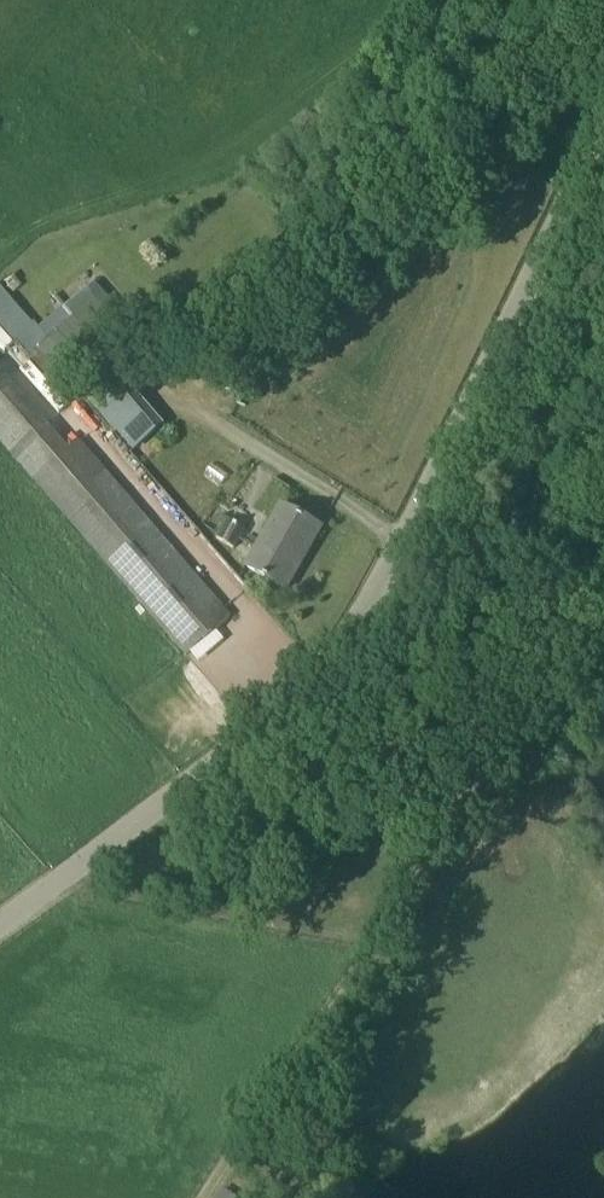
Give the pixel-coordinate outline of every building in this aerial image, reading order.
[(34,356),(60,386),(123,331),(131,324),(96,283),(64,310),(73,321),(34,356)] [(152,525),(78,440),(66,450),(0,373),(0,439),(187,656),(231,617),(152,525)] [(151,423),(120,378),(91,397),(122,443),(151,423)] [(298,556),(316,524),(282,505),(248,568),(287,590),(305,559),(298,556)] [(235,549),(245,530),(228,521),(218,540),(235,549)]
